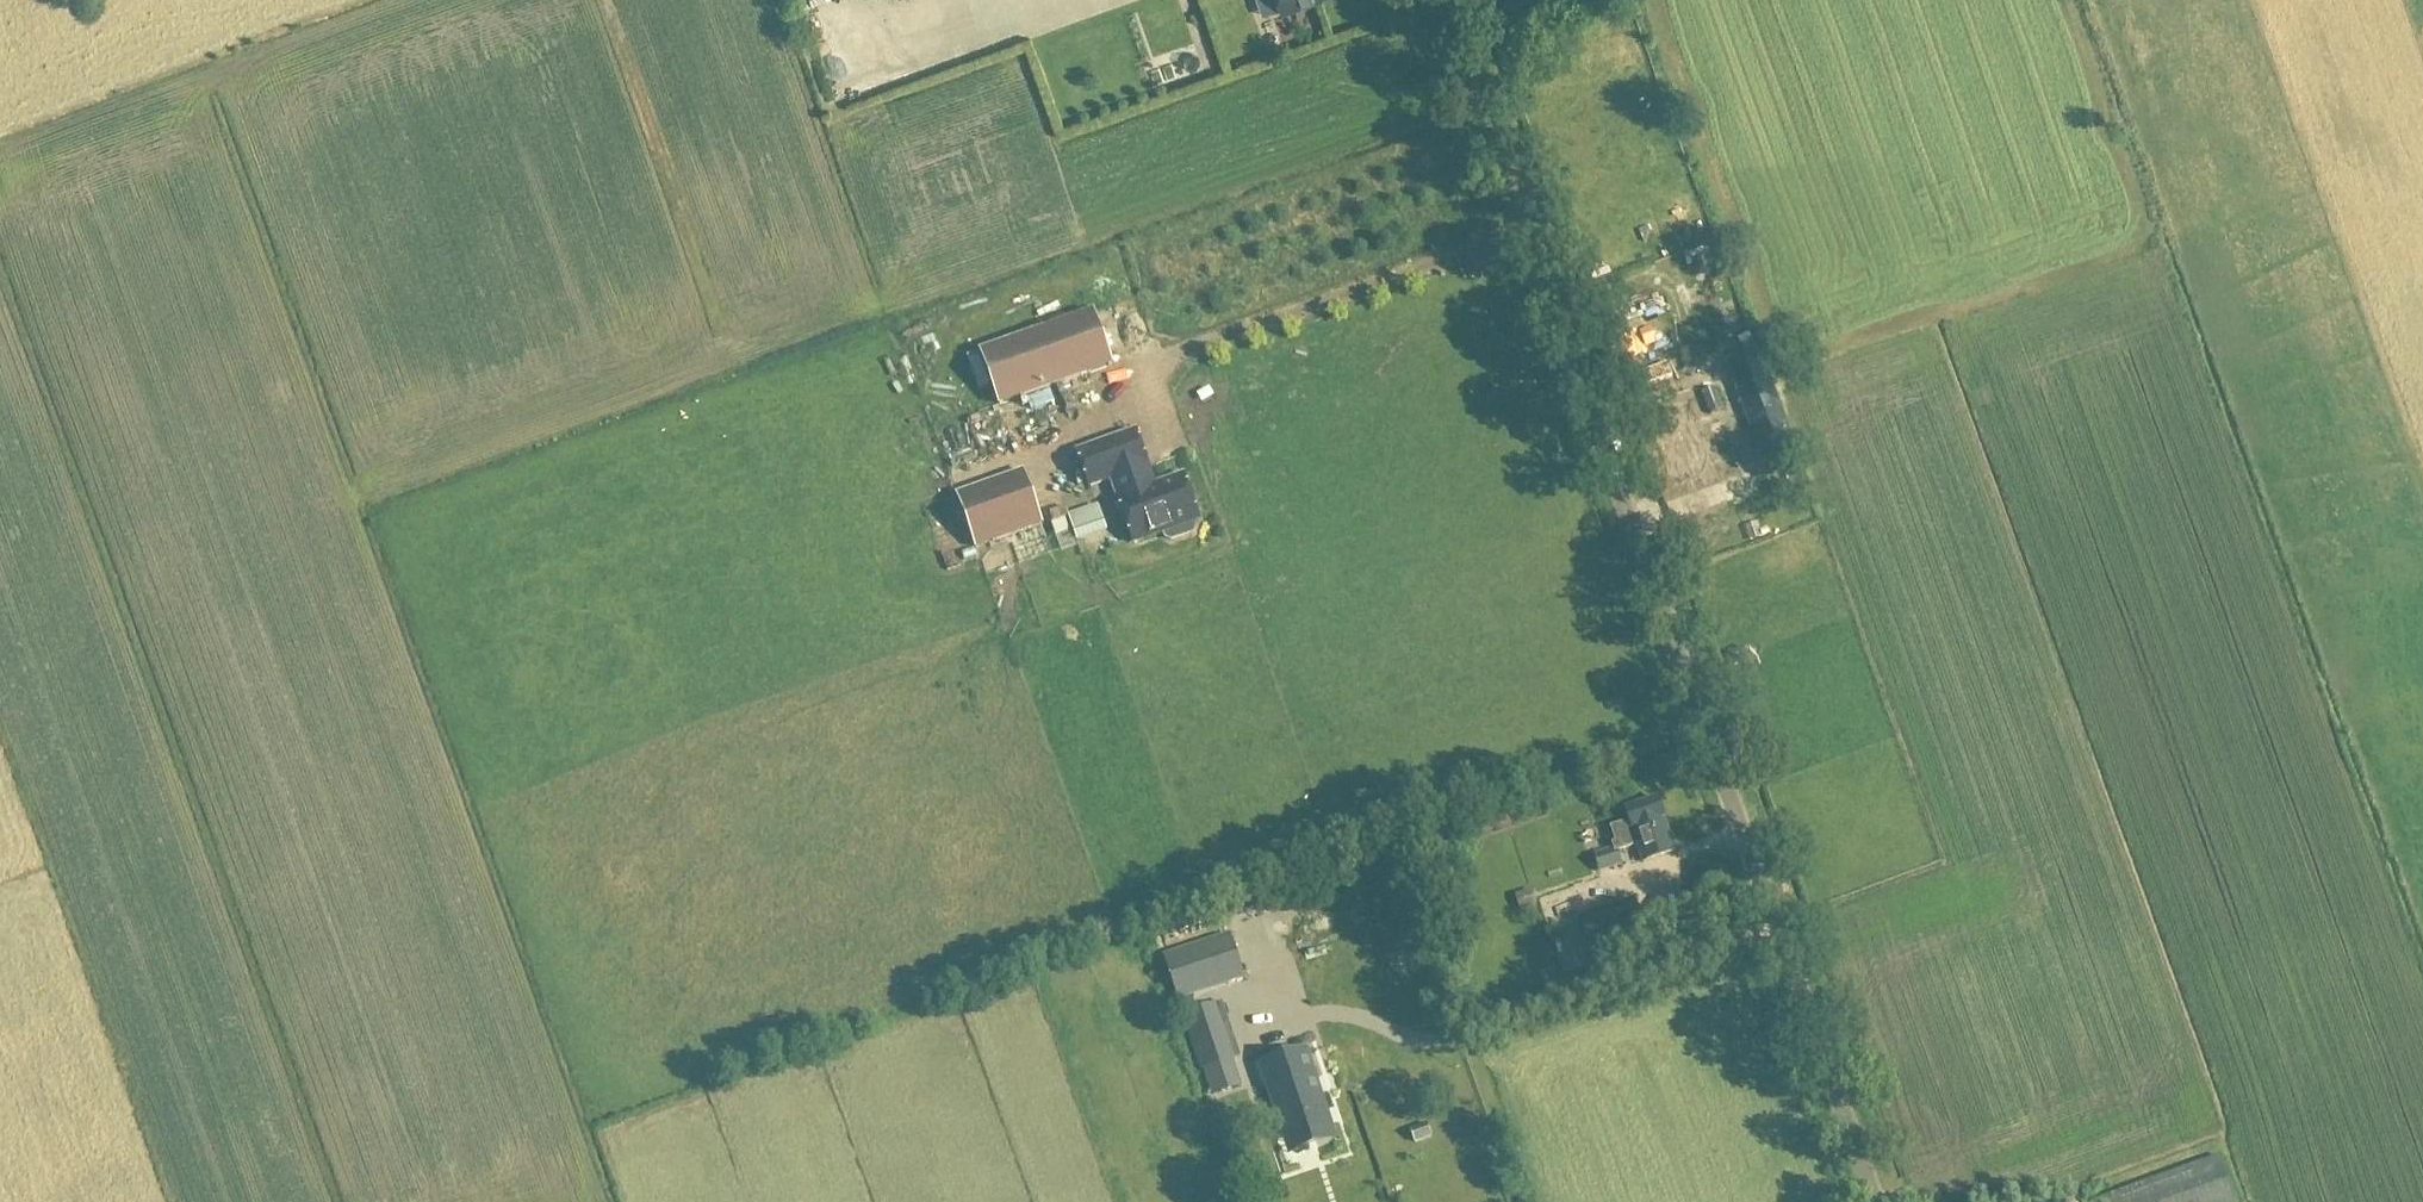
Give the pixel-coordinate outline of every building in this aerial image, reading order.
[(1280,14),(1319,1),(1318,0),(1275,0),(1280,14)] [(844,51),(829,52),(830,75),(845,74),(844,51)] [(1111,366),(1092,312),(979,352),(999,406),(1111,366)] [(1742,341),(1738,329),(1717,337),(1721,349),(1742,341)] [(1671,377),(1666,363),(1636,374),(1642,388),(1671,377)] [(1759,431),(1782,422),(1762,369),(1739,378),(1759,431)] [(1698,395),(1650,411),(1674,483),(1723,466),(1698,395)] [(1136,430),(1076,452),(1089,487),(1111,480),(1133,544),(1164,533),(1166,538),(1171,540),(1191,533),(1194,528),(1192,523),(1198,521),(1182,475),(1156,485),(1136,430)] [(1041,525),(1022,471),(956,494),(976,548),(1041,525)] [(1095,496),(1070,505),(1079,531),(1105,522),(1095,496)] [(1748,662),(1743,647),(1728,652),(1733,667),(1748,662)] [(1626,810),(1640,863),(1673,853),(1659,800),(1626,810)] [(1592,856),(1600,873),(1621,866),(1614,848),(1592,856)] [(1396,858),(1380,864),(1384,879),(1401,874),(1396,858)] [(1536,905),(1532,890),(1514,895),(1518,910),(1536,905)] [(1642,929),(1633,902),(1579,920),(1588,947),(1642,929)] [(1163,959),(1177,998),(1243,976),(1229,936),(1228,933),(1162,956),(1163,959)] [(1216,1005),(1183,1017),(1201,1070),(1236,1058),(1216,1005)] [(1267,1066),(1268,1068),(1280,1104),(1275,1106),(1281,1124),(1284,1123),(1291,1143),(1329,1130),(1312,1079),(1315,1078),(1306,1053),(1267,1066)] [(1425,1126),(1409,1131),(1413,1144),(1430,1138),(1425,1126)] [(2218,1158),(2095,1201),(2233,1201),(2218,1158)]
